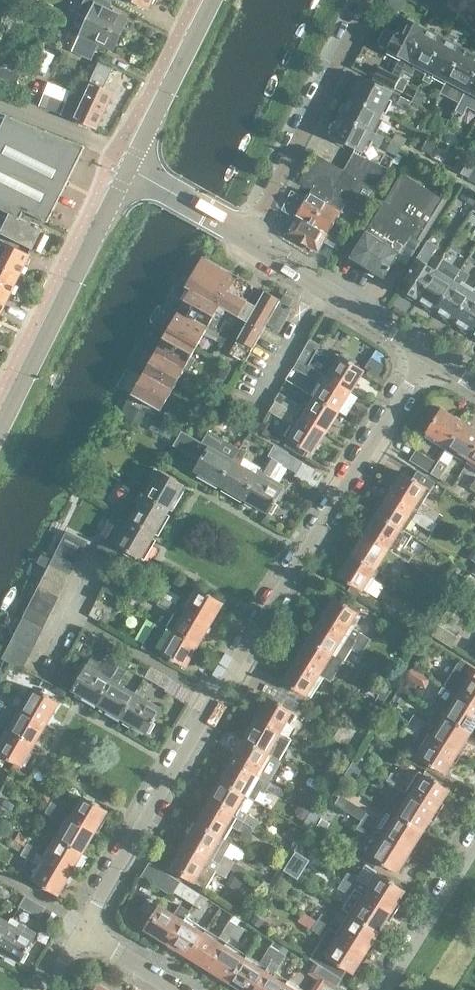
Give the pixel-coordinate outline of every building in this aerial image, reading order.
[(108,9),(112,3),(111,2),(107,0),(84,0),(77,14),(88,20),(120,35),(128,19),(108,9)] [(146,12),(150,4),(153,3),(155,0),(123,0),(146,12)] [(401,76),(404,71),(424,29),(417,25),(416,21),(410,19),(407,20),(404,19),(395,35),(386,31),(379,44),(387,48),(385,52),(399,59),(391,73),(381,68),(376,78),(394,88),(401,76)] [(120,35),(88,20),(74,49),(86,54),(92,41),(112,51),(120,35)] [(423,72),(426,74),(443,39),(442,39),(442,35),(436,32),(433,33),(424,29),(404,71),(412,75),(415,68),(423,72)] [(433,77),(445,84),(463,49),(462,49),(462,45),(455,42),(453,44),(445,40),(443,39),(426,74),(423,80),(429,84),(433,77)] [(441,93),(460,103),(474,73),(474,52),(472,54),(463,49),(446,84),(441,93)] [(73,117),(97,129),(115,92),(105,87),(114,68),(99,61),(73,117)] [(460,103),(457,109),(464,113),(474,95),(474,96),(474,73),(460,103)] [(353,85),(351,91),(352,94),(351,96),(383,113),(384,112),(386,113),(392,101),(389,99),(393,92),(361,76),(357,85),(353,85)] [(401,76),(394,88),(402,92),(408,80),(401,76)] [(426,94),(419,90),(413,102),(420,106),(426,94)] [(44,93),(39,106),(61,114),(66,102),(44,93)] [(412,101),(402,95),(398,104),(408,109),(412,101)] [(342,113),(341,115),(376,132),(383,120),(380,119),(383,113),(351,96),(346,105),(343,105),(341,110),(342,113)] [(334,124),(331,130),(332,132),(331,135),(357,147),(354,152),(361,155),(363,151),(366,152),(371,142),(380,146),(384,138),(377,134),(376,132),(341,115),(337,124),(334,124)] [(396,133),(392,141),(403,147),(407,138),(396,133)] [(398,155),(403,147),(392,141),(387,150),(397,155),(398,155)] [(361,155),(354,152),(349,161),(344,170),(316,155),(300,182),(312,188),(313,187),(328,196),(326,201),(342,210),(343,209),(347,201),(354,189),(372,199),(382,180),(388,171),(361,155)] [(384,278),(412,234),(422,240),(447,200),(403,173),(350,256),(384,278)] [(312,188),(287,232),(319,251),(328,234),(343,243),(352,228),(337,219),(342,210),(326,201),(328,196),(313,187),(312,188)] [(0,235),(1,232),(37,250),(45,234),(41,232),(43,229),(39,227),(39,225),(36,224),(35,225),(32,224),(36,216),(25,211),(21,218),(0,208),(0,235)] [(20,275),(30,256),(0,241),(0,265),(20,275)] [(430,241),(400,288),(407,293),(408,297),(413,300),(417,299),(418,300),(437,270),(436,270),(426,263),(438,246),(430,241)] [(187,286),(192,289),(213,301),(221,287),(229,272),(203,258),(187,286)] [(437,270),(418,300),(426,304),(426,308),(431,312),(435,310),(436,311),(457,278),(462,270),(443,258),(436,270),(437,270)] [(10,295),(20,275),(0,265),(0,290),(10,295)] [(457,278),(436,311),(442,315),(442,318),(449,322),(452,321),(454,322),(472,292),(471,291),(474,288),(466,283),(471,275),(462,269),(462,270),(457,278)] [(252,285),(229,272),(221,287),(247,301),(247,299),(252,290),(253,289),(253,287),(253,286),(252,285)] [(221,287),(213,301),(229,310),(249,322),(252,316),(257,308),(247,301),(221,287)] [(454,322),(460,326),(460,329),(467,334),(470,332),(472,333),(474,328),(474,288),(472,292),(454,322)] [(213,301),(192,289),(180,310),(208,325),(209,323),(218,328),(229,310),(213,301)] [(0,314),(10,295),(0,290),(0,314)] [(257,308),(252,316),(266,323),(279,300),(265,292),(257,308)] [(266,323),(266,324),(279,331),(291,307),(289,306),(293,299),(285,295),(282,301),(279,300),(266,323)] [(196,346),(208,325),(180,310),(168,331),(196,346)] [(266,323),(252,316),(249,322),(240,339),(253,346),(266,324),(266,323)] [(225,321),(219,332),(227,336),(233,326),(225,321)] [(168,331),(157,351),(184,367),(188,369),(195,358),(190,355),(196,346),(168,331)] [(214,341),(222,345),(227,336),(219,332),(214,341)] [(311,340),(299,360),(351,392),(364,371),(339,356),(338,358),(327,352),(332,342),(327,339),(325,344),(312,337),(311,340)] [(172,387),(184,367),(157,351),(145,372),(172,387)] [(368,367),(383,371),(386,359),(372,355),(368,367)] [(323,383),(314,397),(339,412),(351,392),(299,360),(294,367),(323,383)] [(161,409),(172,387),(145,372),(133,393),(161,409)] [(339,412),(314,397),(307,408),(282,393),(277,401),(277,402),(326,432),(339,412)] [(314,453),(326,432),(277,402),(271,411),(296,426),(289,437),(293,439),(289,446),(310,459),(314,453)] [(448,446),(449,447),(464,422),(443,409),(427,433),(448,446)] [(431,473),(440,479),(457,451),(470,459),(474,452),(474,429),(464,422),(449,447),(448,446),(431,473)] [(205,477),(219,485),(233,460),(234,460),(241,448),(222,438),(208,430),(201,442),(181,431),(176,440),(177,441),(173,446),(200,461),(194,471),(201,475),(205,477)] [(263,468),(262,467),(244,500),(269,514),(269,512),(272,514),(277,504),(275,503),(283,489),(285,485),(276,479),(284,465),(297,472),(303,462),(274,445),(268,455),(269,456),(263,468)] [(219,485),(244,500),(262,467),(243,456),(247,451),(241,448),(234,460),(233,460),(219,485)] [(411,460),(431,473),(437,463),(417,450),(411,460)] [(143,493),(170,509),(185,485),(157,469),(153,475),(148,471),(137,490),(143,493)] [(403,473),(390,494),(435,521),(440,514),(422,503),(436,482),(418,470),(413,479),(403,473)] [(170,509),(143,493),(139,500),(133,496),(123,514),(156,533),(170,509)] [(390,494),(378,514),(405,530),(412,519),(432,532),(438,523),(435,521),(390,494)] [(143,558),(156,533),(123,514),(109,538),(115,542),(113,545),(105,541),(101,547),(120,558),(123,553),(136,560),(139,556),(143,558)] [(378,514),(365,534),(402,557),(410,561),(414,554),(404,547),(412,535),(405,530),(378,514)] [(365,533),(353,553),(389,577),(402,557),(365,533)] [(87,544),(66,534),(61,544),(81,554),(87,544)] [(76,565),(81,554),(61,544),(55,554),(76,565)] [(389,577),(353,553),(340,574),(341,575),(370,593),(377,581),(394,592),(399,584),(389,577)] [(71,575),(76,565),(55,554),(50,565),(71,575)] [(66,586),(71,575),(50,565),(45,575),(66,586)] [(60,596),(66,586),(45,575),(40,586),(60,596)] [(55,607),(60,596),(40,586),(34,596),(55,607)] [(185,610),(210,624),(223,603),(198,588),(185,610)] [(166,599),(177,605),(182,597),(171,590),(166,599)] [(55,607),(34,596),(29,606),(50,617),(55,607)] [(164,597),(159,604),(176,614),(168,627),(198,645),(210,624),(185,610),(177,605),(166,599),(164,597)] [(335,598),(322,619),(366,647),(371,639),(351,626),(359,613),(335,598)] [(44,627),(50,617),(29,606),(24,617),(44,627)] [(39,638),(44,627),(24,617),(18,627),(39,638)] [(322,619),(309,639),(344,661),(352,648),(362,654),(366,647),(322,619)] [(175,660),(186,666),(198,645),(168,627),(157,621),(142,647),(161,658),(164,654),(172,658),(171,659),(174,661),(175,660)] [(459,638),(439,625),(433,635),(453,648),(459,638)] [(34,648),(39,638),(18,627),(13,638),(34,648)] [(29,659),(34,648),(13,638),(8,648),(29,659)] [(309,639),(297,659),(325,678),(331,681),(344,661),(309,639)] [(23,669),(29,659),(8,648),(2,658),(23,669)] [(73,690),(97,704),(119,667),(108,660),(98,663),(91,659),(88,663),(73,690)] [(314,696),(325,678),(297,659),(283,680),(307,695),(309,692),(314,696)] [(444,687),(449,690),(454,693),(474,706),(474,669),(461,660),(444,687)] [(119,667),(97,704),(121,718),(137,691),(137,690),(135,693),(118,683),(126,671),(119,667)] [(145,676),(166,688),(172,678),(151,667),(145,676)] [(425,688),(430,680),(412,669),(407,678),(425,688)] [(444,687),(436,682),(431,690),(443,698),(448,690),(444,687)] [(376,700),(383,704),(391,691),(384,687),(376,700)] [(6,690),(2,698),(6,700),(47,724),(59,703),(34,688),(27,701),(6,690)] [(137,691),(121,718),(146,733),(161,708),(142,697),(144,694),(137,691)] [(442,713),(445,716),(471,732),(474,726),(474,706),(454,693),(442,713)] [(268,697),(256,719),(281,733),(290,737),(286,745),(298,751),(302,744),(291,738),(297,727),(291,724),(296,713),(268,697)] [(0,710),(0,724),(7,728),(36,744),(47,724),(6,700),(0,710)] [(345,719),(339,727),(360,740),(365,731),(366,732),(378,713),(369,708),(357,727),(345,719)] [(410,722),(423,730),(429,734),(459,752),(471,732),(445,716),(437,728),(415,714),(410,722)] [(244,740),(269,754),(276,758),(287,737),(281,733),(256,719),(244,740)] [(418,737),(423,730),(410,722),(405,729),(418,737)] [(332,739),(353,751),(360,740),(339,727),(332,739)] [(7,728),(0,739),(0,752),(23,765),(35,745),(7,728)] [(429,734),(416,754),(419,757),(446,773),(459,752),(429,734)] [(244,740),(232,761),(279,787),(283,779),(262,767),(269,754),(244,740)] [(232,761),(220,781),(245,796),(246,795),(254,799),(255,798),(260,801),(267,789),(275,793),(279,787),(232,761)] [(350,785),(361,767),(352,761),(341,780),(350,785)] [(409,793),(436,811),(449,790),(423,774),(421,772),(409,793)] [(401,789),(402,789),(408,781),(395,773),(391,779),(389,781),(401,789)] [(220,781),(208,802),(254,829),(259,820),(238,808),(245,796),(220,781)] [(436,811),(409,793),(402,789),(401,789),(398,793),(393,800),(394,801),(388,809),(424,831),(436,811)] [(50,805),(62,811),(66,804),(45,792),(40,800),(50,805)] [(71,818),(95,831),(99,824),(102,826),(110,813),(107,811),(83,796),(71,818)] [(208,802),(196,823),(221,837),(229,824),(250,835),(254,829),(208,802)] [(62,811),(50,805),(45,813),(66,825),(59,838),(83,852),(95,831),(71,818),(67,815),(61,812),(62,811)] [(411,851),(424,831),(388,809),(381,820),(371,813),(365,821),(411,851)] [(399,872),(411,851),(365,821),(363,825),(361,828),(372,835),(364,848),(373,854),(373,856),(399,872)] [(231,843),(221,837),(196,823),(184,844),(230,870),(235,861),(224,855),(231,843)] [(83,852),(59,838),(47,859),(71,873),(83,852)] [(31,839),(26,847),(36,853),(41,845),(31,839)] [(226,877),(230,870),(184,844),(172,865),(181,870),(180,873),(195,882),(196,882),(206,888),(216,871),(226,877)] [(31,861),(36,853),(26,847),(21,855),(31,861)] [(47,859),(46,859),(34,879),(59,894),(71,873),(47,859)] [(363,893),(393,912),(405,891),(365,865),(356,879),(347,873),(343,881),(354,888),(363,893)] [(338,888),(350,896),(354,888),(343,881),(338,888)] [(175,892),(194,904),(200,894),(181,882),(175,892)] [(363,893),(350,913),(380,932),(393,912),(363,893)] [(200,894),(194,904),(203,909),(209,899),(200,894)] [(20,906),(40,917),(45,907),(25,896),(20,906)] [(149,931),(169,944),(184,921),(160,906),(151,920),(154,922),(149,931)] [(337,933),(367,952),(380,932),(350,913),(337,933)] [(335,922),(322,914),(318,921),(331,929),(335,922)] [(10,922),(0,916),(0,940),(10,922)] [(10,922),(0,940),(0,950),(20,961),(35,936),(18,926),(19,922),(13,918),(10,922)] [(169,944),(190,957),(205,933),(184,921),(169,944)] [(190,957),(211,970),(238,925),(230,921),(217,941),(205,933),(190,957)] [(317,962),(326,968),(343,979),(349,969),(355,973),(367,952),(337,933),(337,934),(330,930),(331,929),(318,921),(313,928),(325,936),(311,959),(316,961),(317,962)] [(211,970),(231,982),(246,959),(233,951),(245,930),(238,925),(211,970)] [(244,989),(255,989),(279,951),(271,946),(259,967),(246,959),(231,982),(244,989)] [(290,979),(278,971),(274,976),(273,976),(286,955),(279,951),(255,989),(283,989),(290,979)] [(311,973),(320,978),(326,968),(317,962),(311,973)] [(312,989),(325,989),(329,984),(337,989),(344,980),(343,979),(326,968),(320,978),(312,989)] [(290,979),(283,989),(308,989),(290,979)]
